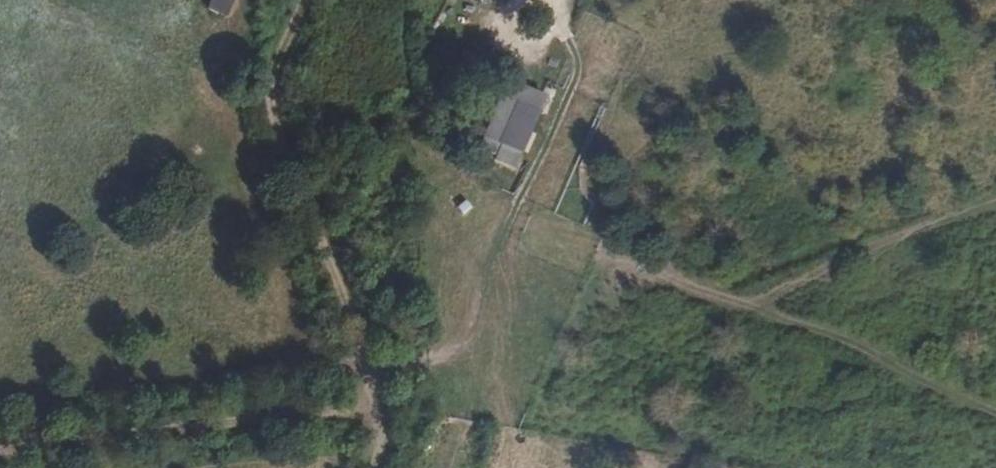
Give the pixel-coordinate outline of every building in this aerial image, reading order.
[(235,0),(210,0),(207,8),(228,16),(235,0)] [(517,167),(546,93),(523,84),(519,92),(504,86),(478,152),(517,167)]
